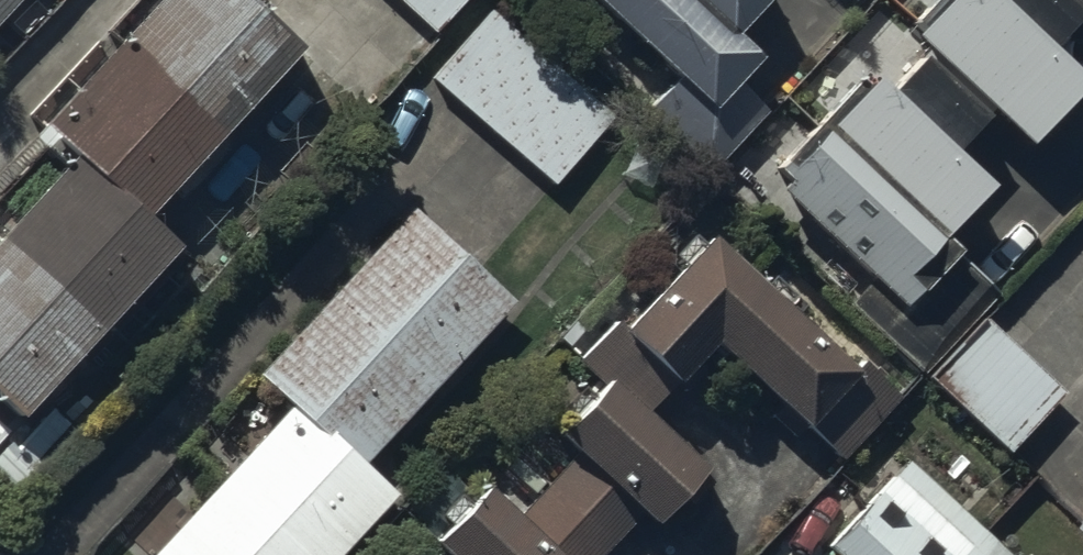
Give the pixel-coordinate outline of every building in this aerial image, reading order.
[(296,26),(269,0),(131,0),(37,97),(80,139),(0,221),(0,367),(20,387),(182,220),(144,183),(296,26)] [(466,0),(399,0),(435,33),(466,0)] [(683,87),(644,129),(728,206),(795,133),(741,83),(760,63),(731,37),(766,0),(589,0),(683,87)] [(913,37),(928,52),(899,83),(885,69),(773,188),(886,293),(858,323),(919,375),(995,292),(934,242),(989,184),(955,153),(1003,102),(1036,134),(1082,83),(1082,78),(1054,52),(1082,21),(1082,0),(947,0),(913,37)] [(610,116),(486,5),(427,70),(551,181),(610,116)] [(513,287),(409,193),(257,360),(290,389),(141,554),(143,554),(326,554),(388,487),(357,459),(513,287)] [(859,378),(712,245),(628,338),(619,330),(576,377),(590,389),(541,442),(570,468),(527,515),(490,481),(429,548),(436,554),(613,554),(650,514),(655,519),(695,475),(639,424),(709,346),(808,435),(859,378)] [(1066,393),(985,324),(932,385),(1013,454),(1066,393)] [(907,466),(825,549),(831,554),(997,554),(907,466)]
